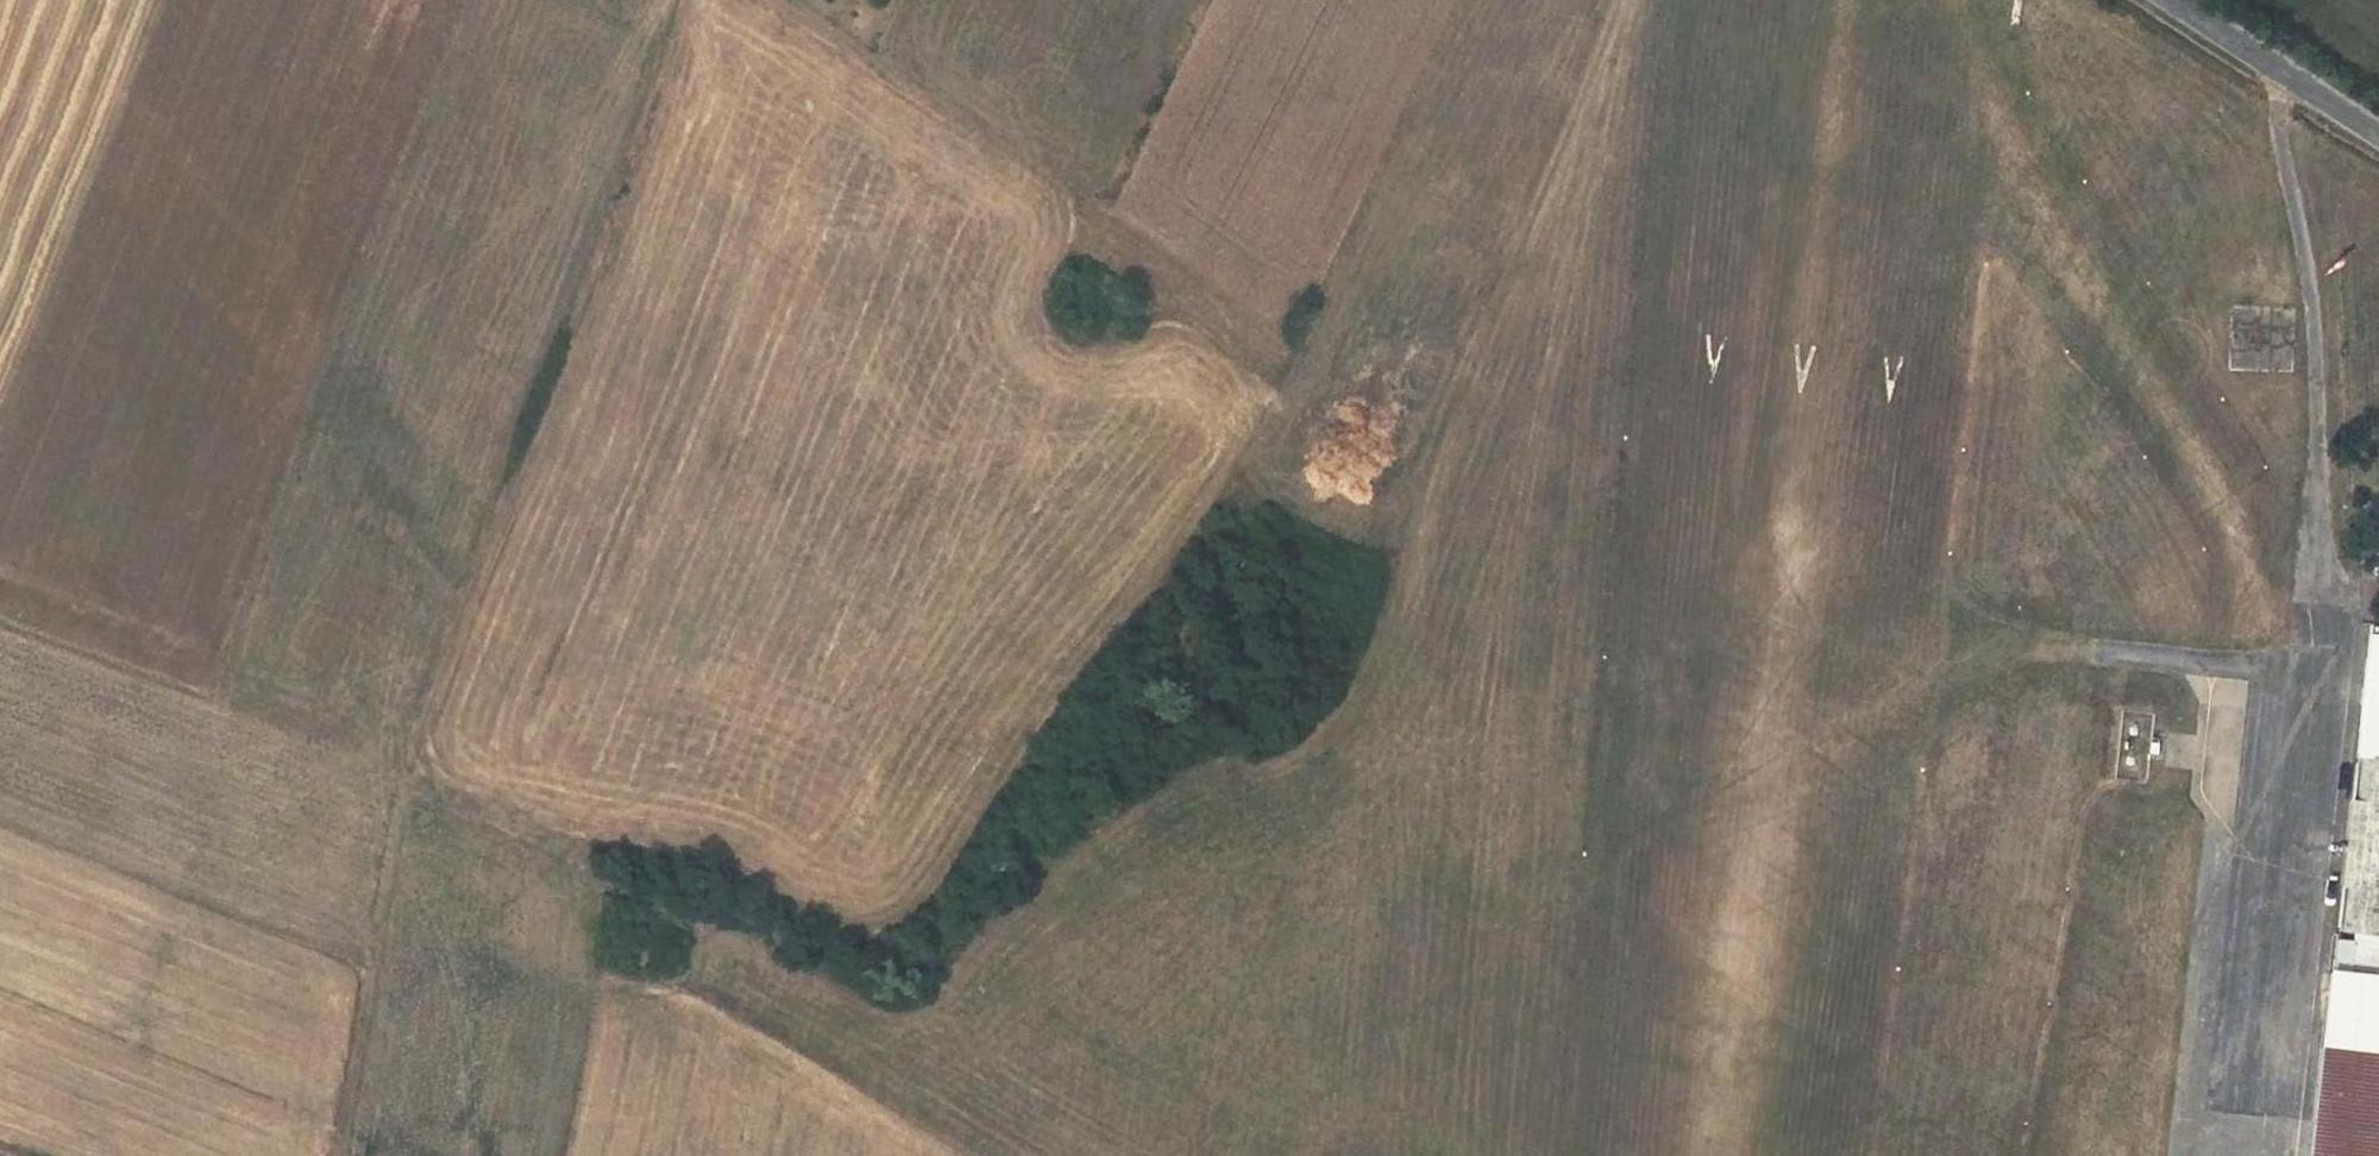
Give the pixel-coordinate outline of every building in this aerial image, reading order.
[(2357,935),(2378,937),(2378,638),(2372,638),(2341,933),(2357,935)] [(2378,957),(2378,937),(2357,935),(2352,975),(2376,977),(2378,957)] [(2312,1155),(2378,1155),(2378,978),(2376,977),(2352,975),(2332,973),(2312,1155)]
